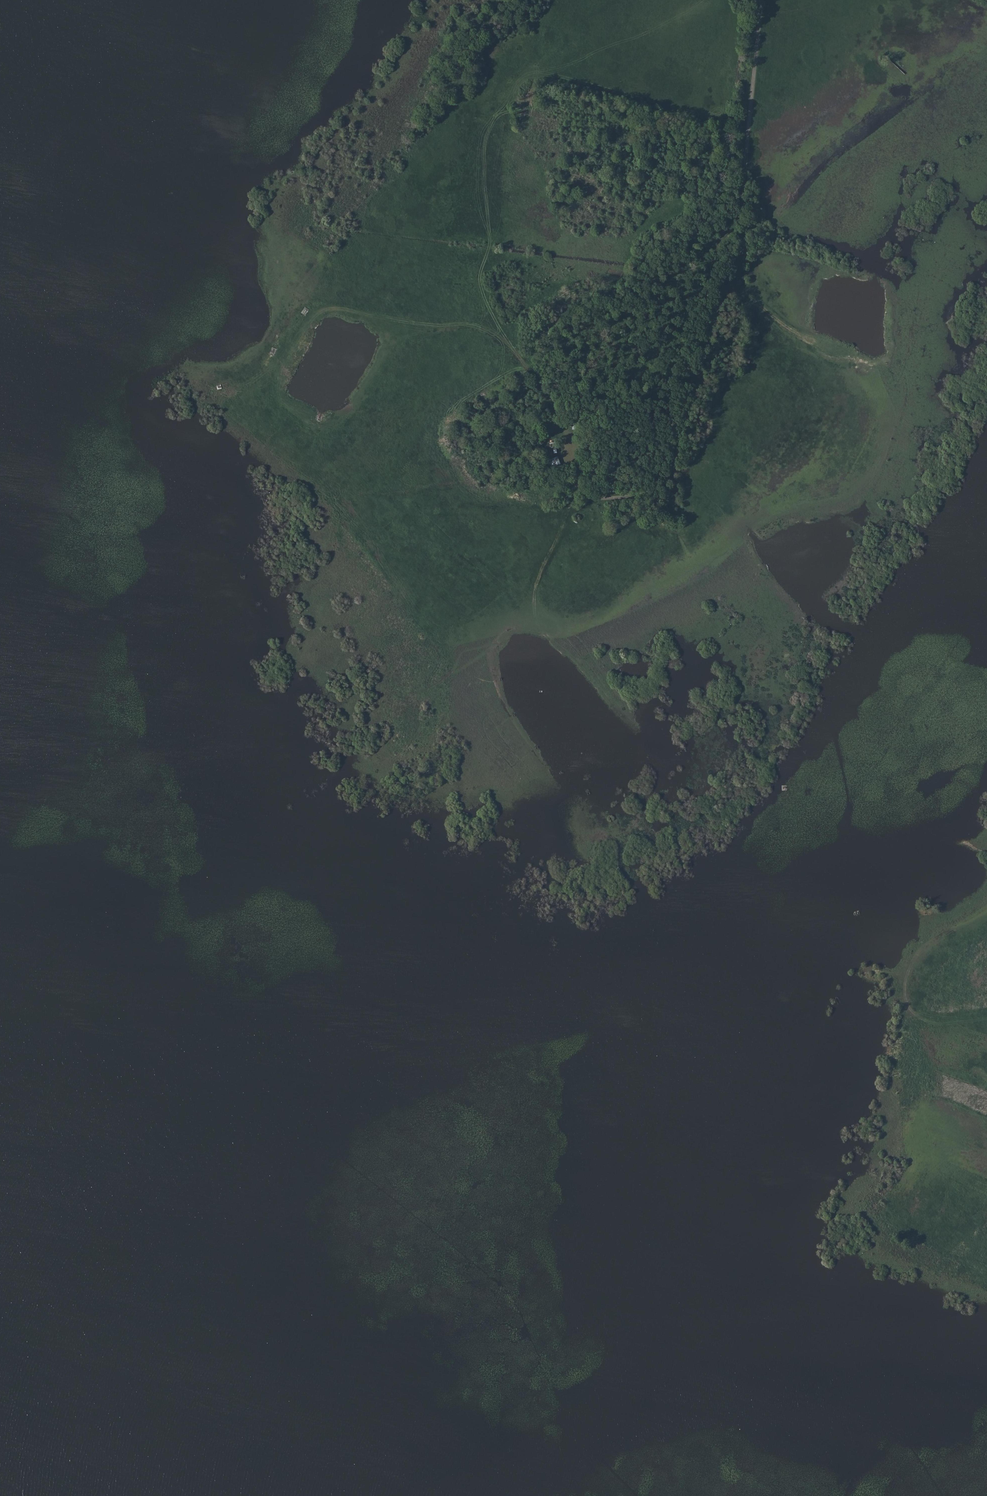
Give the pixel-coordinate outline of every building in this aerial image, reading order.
[(553,468),(561,465),(558,456),(550,459),(553,468)]
